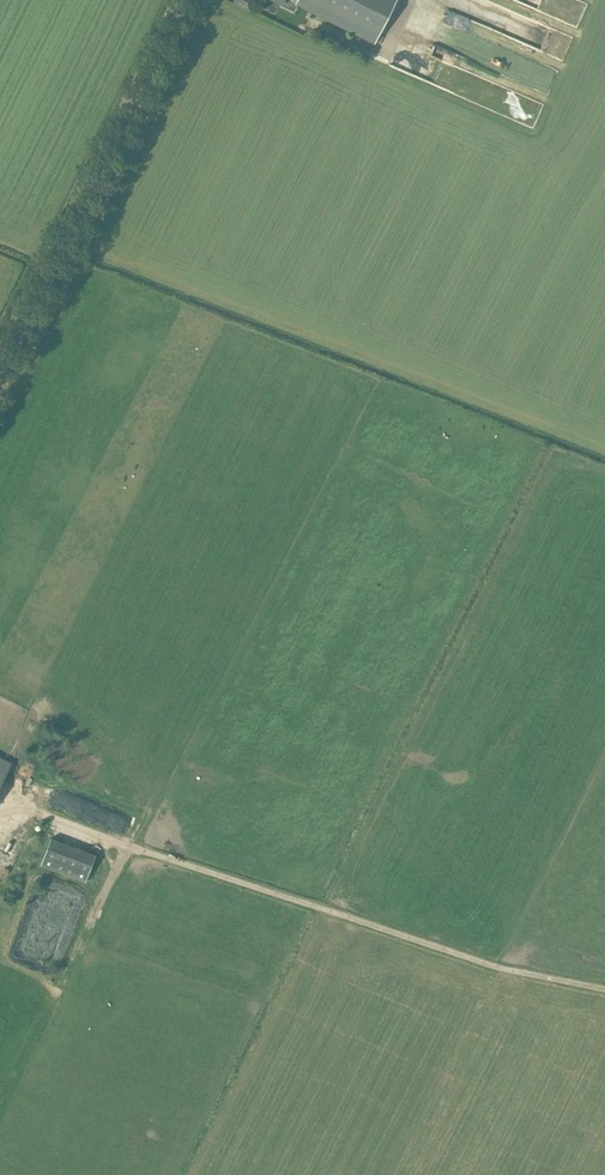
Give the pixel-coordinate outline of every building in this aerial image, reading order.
[(249,8),(253,0),(235,0),(235,1),(249,8)] [(296,3),(296,4),(375,42),(396,0),(290,0),(296,3)] [(13,762),(0,756),(0,787),(13,762)] [(42,865),(73,877),(87,882),(97,855),(52,838),(42,865)] [(16,851),(4,845),(0,853),(0,864),(8,868),(16,851)]
